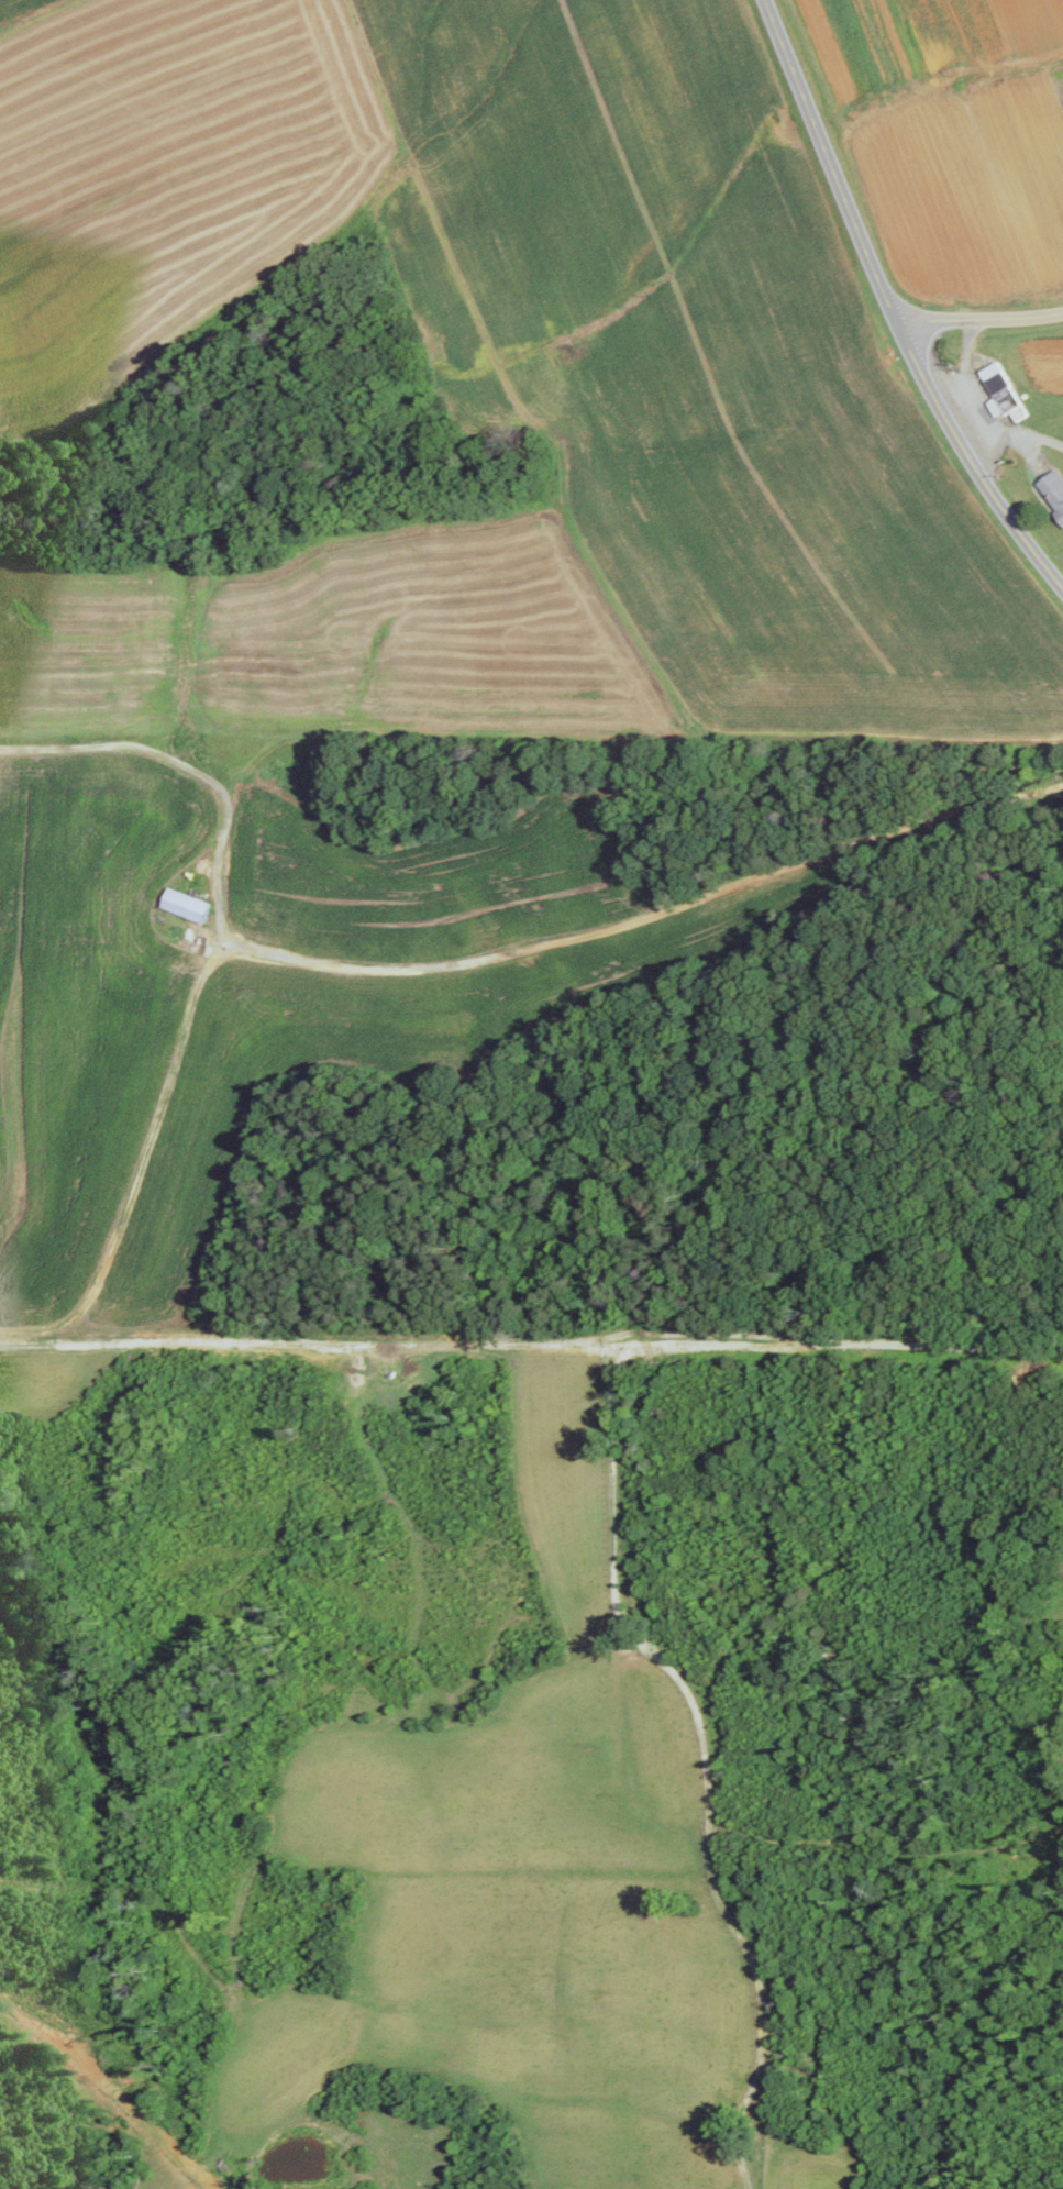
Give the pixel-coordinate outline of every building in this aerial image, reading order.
[(982,370),(997,396),(989,401),(998,417),(1011,410),(1017,421),(1030,414),(1000,360),(982,370)] [(1037,484),(1062,518),(1062,476),(1057,469),(1037,484)] [(207,922),(213,900),(170,889),(164,910),(207,922)]
